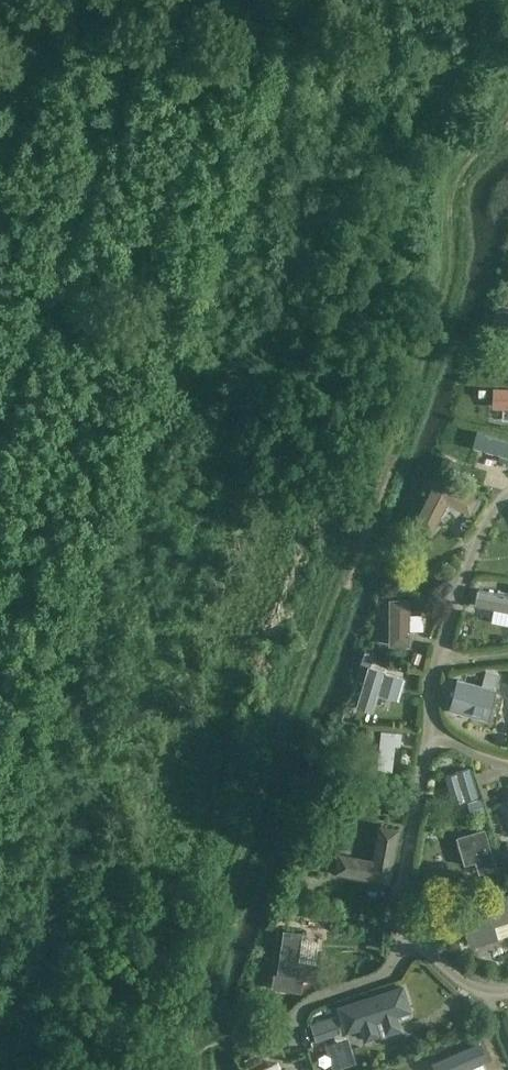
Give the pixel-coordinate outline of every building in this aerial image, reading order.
[(493,323),(507,326),(507,317),(507,312),(495,310),(493,323)] [(476,363),(475,374),(486,374),(486,363),(476,363)] [(447,456),(443,465),(452,469),(456,460),(447,456)] [(439,476),(416,523),(433,531),(442,514),(449,499),(463,506),(472,510),(473,509),(473,508),(479,496),(439,476)] [(450,559),(438,569),(446,578),(458,567),(450,559)] [(471,606),(507,615),(507,594),(477,586),(471,606)] [(420,611),(411,611),(412,596),(394,595),(392,639),(418,640),(420,611)] [(415,647),(411,658),(421,661),(425,651),(415,647)] [(366,650),(362,662),(369,665),(373,652),(366,650)] [(360,699),(357,707),(373,711),(375,704),(378,693),(398,699),(400,692),(405,677),(385,671),(385,670),(370,665),(360,699)] [(458,677),(450,707),(488,717),(496,687),(501,672),(487,668),(482,684),(458,677)] [(398,769),(401,729),(377,728),(375,767),(398,769)] [(457,772),(447,775),(455,802),(478,795),(470,767),(457,771),(457,772)] [(482,798),(471,801),(474,812),(485,809),(482,798)] [(340,853),(337,871),(389,881),(399,828),(381,825),(375,860),(340,853)] [(486,830),(458,838),(466,864),(480,859),(484,871),(498,867),(486,830)] [(507,848),(507,833),(495,835),(497,850),(507,848)] [(303,877),(291,881),(299,900),(311,894),(303,877)] [(495,880),(484,883),(486,894),(498,891),(495,880)] [(463,915),(472,944),(497,937),(493,924),(507,920),(507,897),(507,895),(492,899),(494,906),(463,915)] [(273,983),(272,987),(301,991),(303,978),(316,980),(318,962),(315,962),(298,959),(301,937),(302,933),(285,930),(278,974),(275,973),(273,983)] [(355,1002),(338,1007),(346,1032),(363,1026),(367,1038),(401,1027),(396,1013),(411,1009),(403,986),(355,1002)] [(248,1007),(245,1018),(258,1020),(261,1010),(261,1009),(248,1007)] [(336,1016),(311,1024),(317,1040),(341,1032),(336,1016)] [(349,1036),(325,1044),(334,1069),(357,1062),(349,1036)] [(238,1045),(243,1057),(254,1052),(248,1040),(238,1045)] [(257,1069),(269,1069),(264,1051),(252,1054),(257,1069)]
